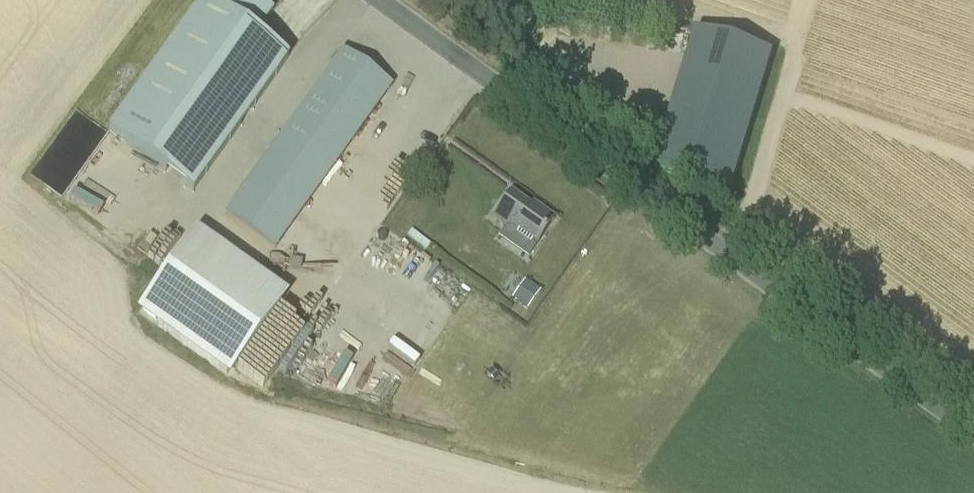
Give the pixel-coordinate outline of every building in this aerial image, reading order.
[(287,59),(255,37),(273,12),(256,0),(203,0),(108,132),(193,192),(288,60),(287,59)] [(780,56),(703,30),(657,165),(733,192),(780,56)] [(257,170),(306,205),(391,87),(342,52),(257,170)] [(537,244),(555,220),(532,204),(530,208),(511,194),(494,219),(506,227),(498,239),(527,261),(538,245),(537,244)] [(196,231),(136,314),(228,380),(288,296),(196,231)] [(426,259),(420,276),(432,280),(438,264),(426,259)] [(526,282),(513,300),(527,310),(541,291),(526,282)]
